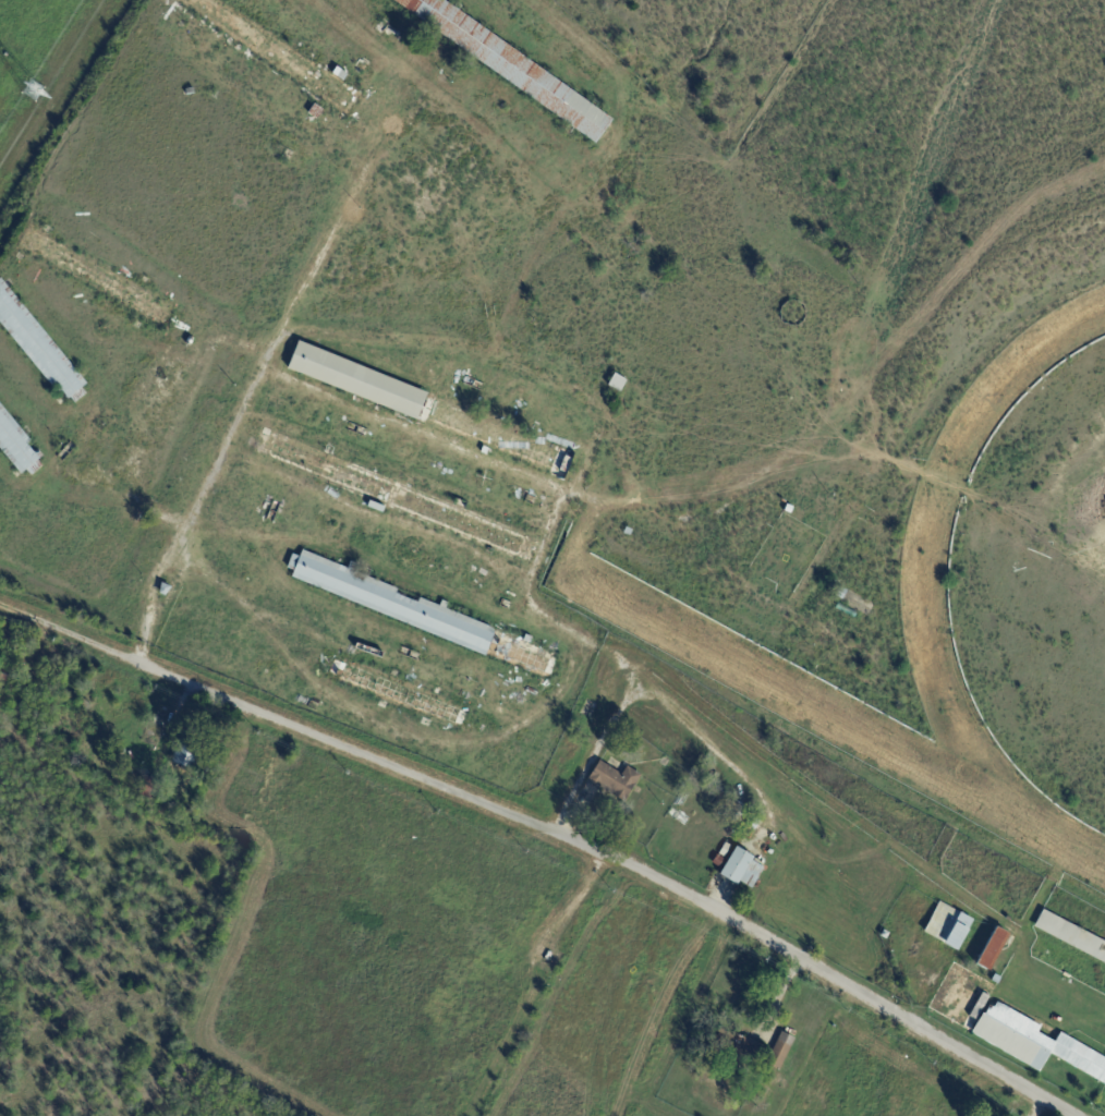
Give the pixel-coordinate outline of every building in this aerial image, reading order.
[(597,145),(393,0),(443,0),(614,121),(597,145)] [(440,85),(434,78),(439,73),(446,80),(440,85)] [(215,100),(210,97),(216,90),(220,94),(215,100)] [(307,114),(314,105),(324,112),(317,121),(307,114)] [(65,402),(0,323),(0,278),(4,282),(87,384),(82,388),(87,393),(75,403),(71,397),(65,402)] [(192,337),(194,340),(189,347),(185,343),(191,336),(192,337)] [(382,405),(289,367),(300,341),(576,453),(566,480),(489,449),(487,454),(482,452),(484,447),(382,405)] [(621,392),(609,385),(616,373),(628,380),(621,392)] [(21,474),(0,449),(0,403),(44,456),(38,460),(44,466),(32,476),(26,470),(21,474)] [(787,505),(792,507),(790,513),(784,511),(787,505)] [(626,549),(620,546),(624,541),(630,544),(626,549)] [(353,562),(361,566),(359,573),(440,607),(442,601),(449,603),(447,609),(524,641),(526,634),(533,638),(531,643),(561,656),(547,689),(541,686),(543,680),(292,578),(295,570),(288,567),(293,554),(301,557),(303,550),(349,569),(351,561),(353,562)] [(160,594),(162,583),(172,587),(166,597),(160,594)] [(847,591),(848,592),(843,599),(836,595),(840,586),(847,591)] [(839,603),(858,611),(854,618),(836,608),(838,603),(839,603)] [(181,736),(182,737),(184,731),(194,735),(192,740),(203,743),(193,771),(171,763),(181,736)] [(607,765),(622,775),(628,766),(643,776),(627,801),(603,786),(602,788),(588,779),(600,761),(607,765)] [(763,815),(765,816),(756,832),(748,826),(756,811),(763,815)] [(718,854),(726,842),(731,846),(724,858),(718,854)] [(744,851),(754,858),(753,861),(765,869),(752,889),(740,882),(738,886),(720,875),(737,847),(744,851)] [(717,854),(725,859),(719,868),(712,863),(717,854)] [(960,954),(926,934),(940,902),(975,921),(970,931),(972,932),(960,954)] [(1045,911),(1104,942),(1104,963),(1036,927),(1045,911)] [(988,972),(976,966),(996,927),(1010,935),(989,972),(988,972)] [(887,941),(882,937),(885,931),(891,934),(887,941)] [(1059,1032),(1104,1058),(1104,1085),(1051,1054),(1039,1071),(928,1009),(955,962),(984,980),(996,986),(991,998),(1057,1036),(1059,1032)] [(997,975),(1003,979),(999,984),(994,981),(997,975)] [(748,1040),(760,1045),(749,1070),(717,1056),(720,1050),(702,1042),(709,1022),(748,1040)] [(784,1033),(797,1040),(780,1072),(766,1066),(782,1033),(784,1033)]
